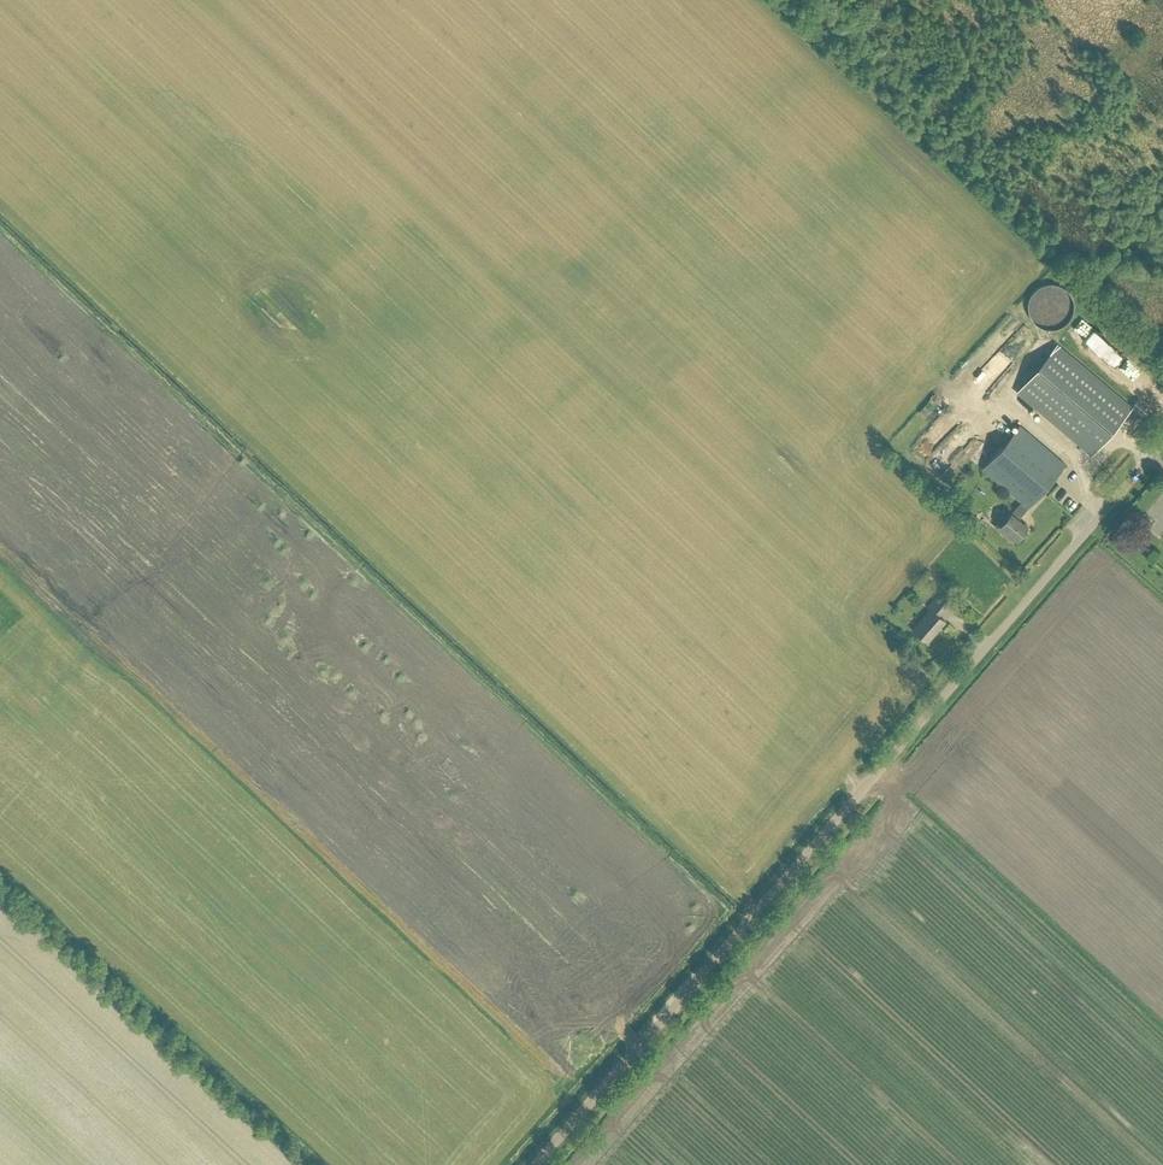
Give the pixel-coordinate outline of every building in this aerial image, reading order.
[(1091,453),(1131,406),(1058,344),(1018,391),(1091,453)] [(995,526),(1011,541),(1014,538),(1016,540),(1027,527),(1018,519),(1065,464),(1020,425),(982,468),(1019,500),(995,526)] [(998,549),(1004,542),(987,528),(981,535),(998,549)] [(928,642),(947,621),(941,615),(952,603),(940,593),(929,605),(932,608),(913,630),(928,642)]
